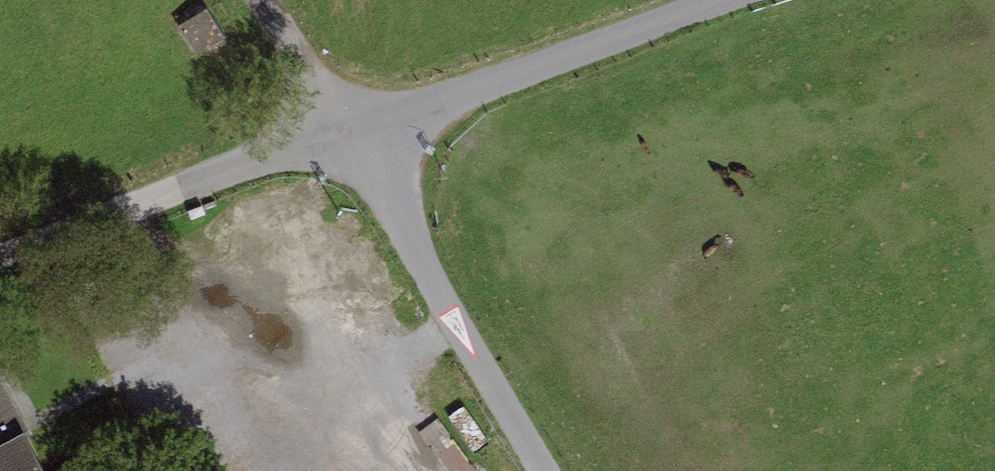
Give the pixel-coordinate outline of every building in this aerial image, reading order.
[(0,365),(0,470),(51,470),(0,365)]
